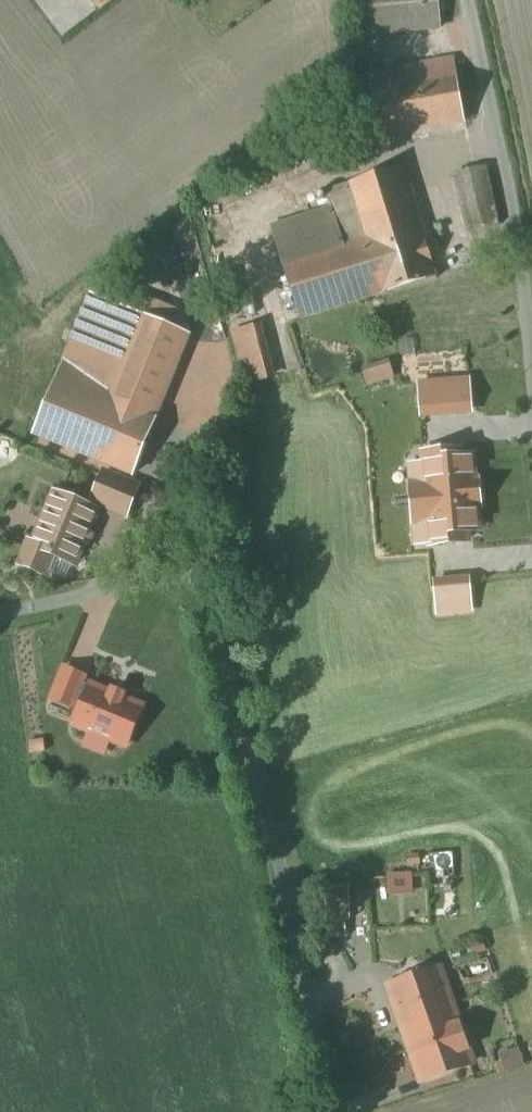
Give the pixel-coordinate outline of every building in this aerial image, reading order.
[(64,37),(113,0),(36,0),(64,37)] [(363,39),(444,32),(441,0),(360,0),(363,39)] [(377,139),(464,122),(452,60),(365,77),(377,139)] [(484,166),(455,173),(468,232),(497,226),(485,172),(484,166)] [(382,293),(437,277),(403,167),(327,191),(333,209),(272,228),(300,319),(382,293)] [(437,277),(382,293),(401,356),(456,339),(437,277)] [(154,420),(190,335),(170,327),(92,295),(34,433),(134,475),(156,421),(154,420)] [(262,326),(234,333),(247,384),(275,376),(262,326)] [(75,565),(98,511),(54,493),(33,544),(29,542),(20,564),(45,575),(53,556),(75,565)] [(73,708),(75,703),(83,683),(84,677),(65,669),(53,699),(73,708)] [(111,695),(83,683),(75,703),(83,707),(75,725),(127,747),(142,708),(122,700),(124,695),(113,690),(111,695)] [(404,1032),(454,1015),(439,969),(388,986),(404,1032)] [(454,1015),(404,1032),(422,1082),(471,1066),(454,1015)]
